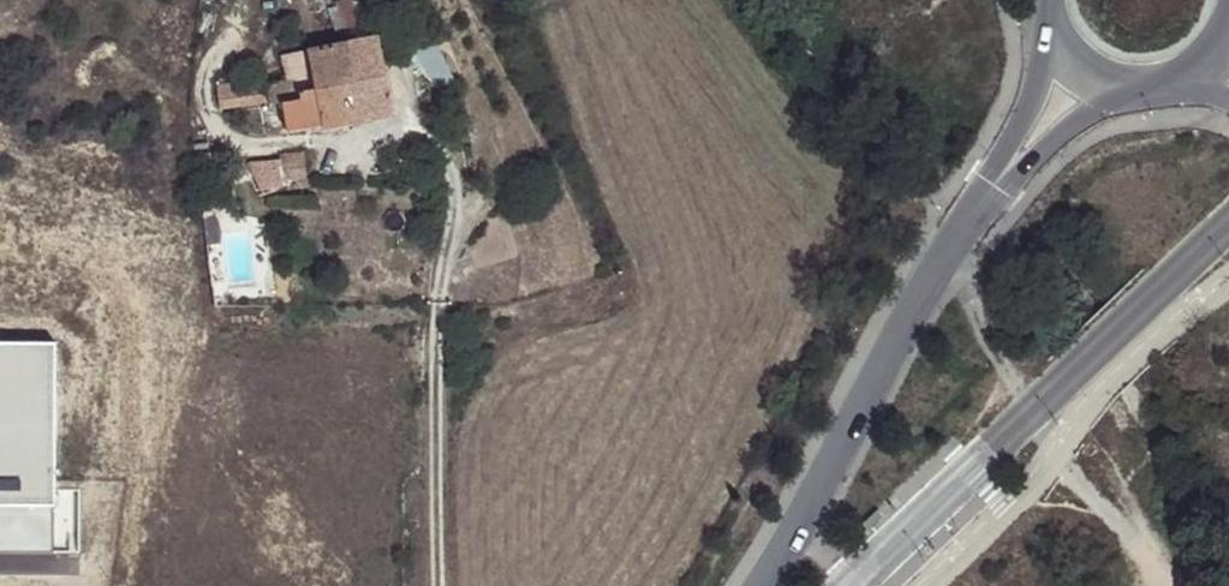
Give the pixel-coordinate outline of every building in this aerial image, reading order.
[(383,34),(347,37),(358,116),(394,113),(383,34)] [(358,116),(347,37),(309,41),(311,58),(318,119),(358,116)] [(455,79),(435,37),(414,47),(430,76),(439,86),(455,79)] [(285,102),(287,122),(318,119),(311,58),(290,59),(294,72),(299,99),(285,102)] [(265,80),(269,104),(285,102),(299,99),(294,72),(265,80)] [(218,86),(221,109),(269,104),(265,80),(218,86)] [(280,152),(283,177),(305,174),(302,150),(280,152)] [(227,157),(226,166),(236,167),(237,158),(227,157)] [(280,188),(278,163),(249,166),(251,190),(280,188)] [(369,184),(358,184),(357,192),(369,191),(369,184)] [(59,542),(59,503),(56,332),(0,333),(0,543),(59,542)]
